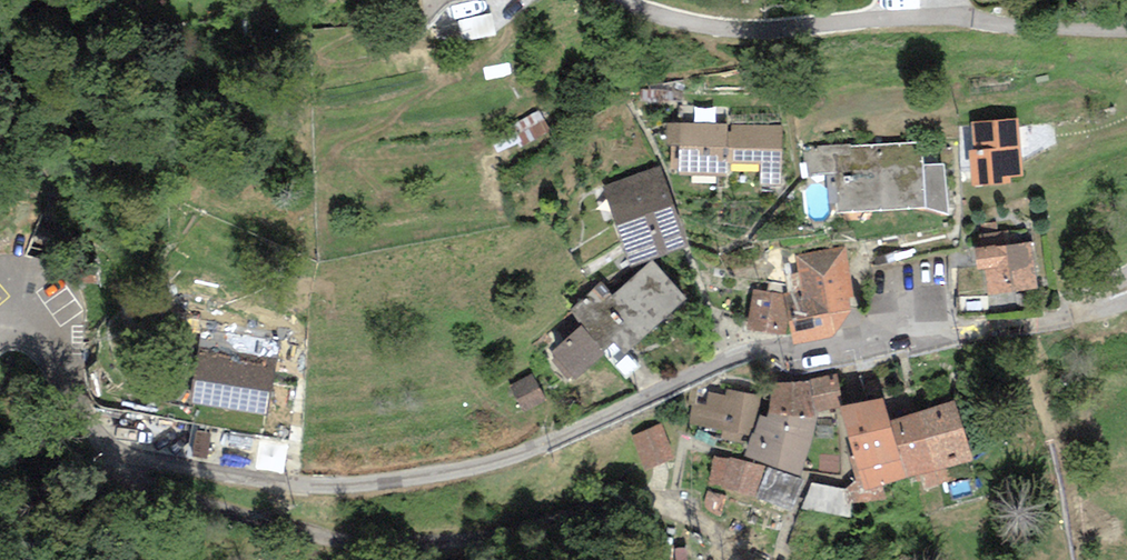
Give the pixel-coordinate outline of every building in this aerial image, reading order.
[(1019,119),(971,122),(973,151),(968,152),(970,187),(1011,184),(1011,176),(1023,176),(1019,119)] [(781,124),(666,123),(666,146),(671,146),(671,169),(680,169),(680,176),(730,176),(730,164),(761,164),(761,186),(781,186),(781,124)] [(850,144),(802,148),(803,150),(809,175),(827,174),(829,203),(836,202),(837,214),(926,207),(948,215),(945,164),(923,165),(921,142),(850,147),(850,144)] [(601,185),(630,266),(653,259),(689,245),(661,164),(601,185)] [(995,244),(975,248),(979,270),(984,269),(989,295),(1015,291),(1016,293),(1038,289),(1030,241),(996,247),(995,244)] [(846,247),(795,256),(806,318),(793,321),(788,322),(795,345),(835,336),(850,310),(856,309),(846,247)] [(608,297),(644,338),(687,300),(653,259),(611,294),(608,297)] [(611,294),(601,282),(568,311),(581,326),(605,354),(615,364),(644,338),(608,297),(611,294)] [(788,294),(753,291),(746,330),(786,336),(788,322),(793,321),(788,294)] [(605,354),(581,326),(551,352),(555,357),(551,361),(567,380),(572,375),(576,380),(605,354)] [(199,353),(191,404),(267,417),(275,365),(199,353)] [(533,373),(509,385),(524,413),(547,400),(533,373)] [(836,374),(806,382),(816,414),(841,407),(838,397),(842,396),(836,374)] [(806,382),(770,384),(768,415),(817,416),(816,414),(806,382)] [(725,396),(708,393),(706,405),(693,402),(689,423),(723,429),(721,439),(748,444),(750,433),(754,434),(758,416),(761,397),(726,390),(725,396)] [(841,407),(848,438),(893,429),(890,420),(882,398),(841,407)] [(954,401),(919,412),(937,470),(953,466),(972,460),(954,401)] [(919,412),(890,420),(893,429),(906,478),(920,475),(937,470),(919,412)] [(799,478),(817,416),(768,415),(767,418),(758,416),(754,434),(750,433),(748,444),(744,457),(766,466),(799,478)] [(660,425),(632,436),(647,470),(675,459),(660,425)] [(893,429),(848,438),(855,454),(849,456),(856,481),(845,490),(848,505),(853,505),(887,499),(882,485),(906,478),(893,429)] [(729,459),(713,456),(708,485),(755,498),(766,466),(729,457),(729,459)] [(799,478),(766,466),(755,498),(792,510),(804,481),(799,478)] [(957,481),(953,466),(937,470),(920,475),(924,490),(957,481)] [(845,490),(812,484),(802,509),(851,517),(853,505),(848,505),(845,490)]
